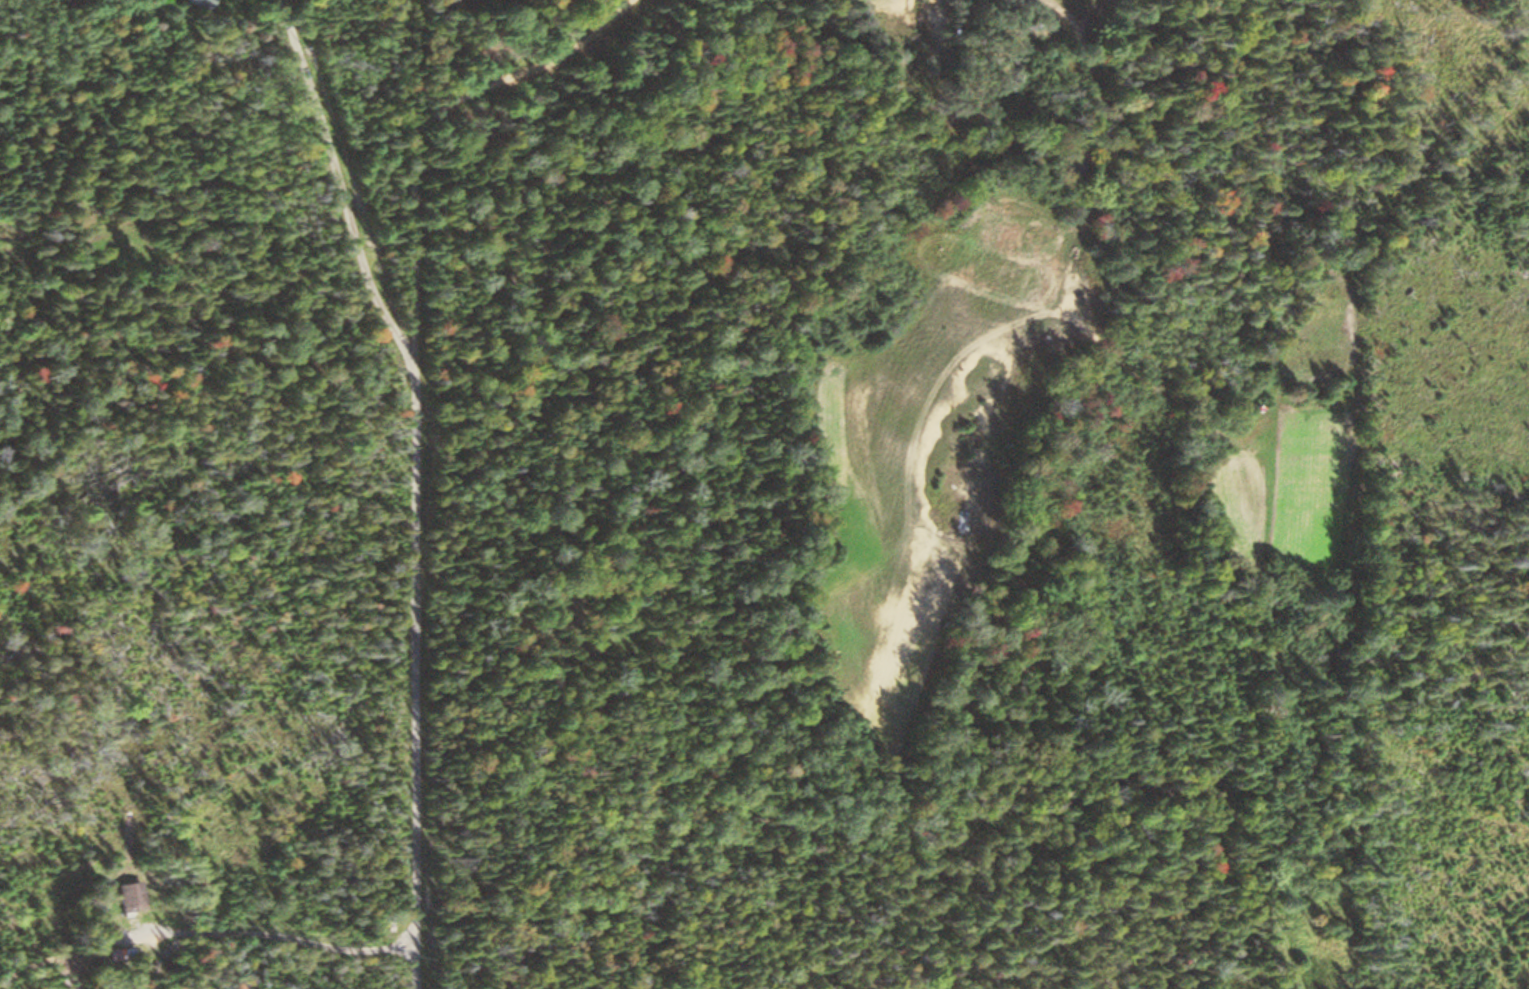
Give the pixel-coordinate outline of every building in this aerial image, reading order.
[(119,884),(125,912),(148,906),(142,878),(119,884)]
